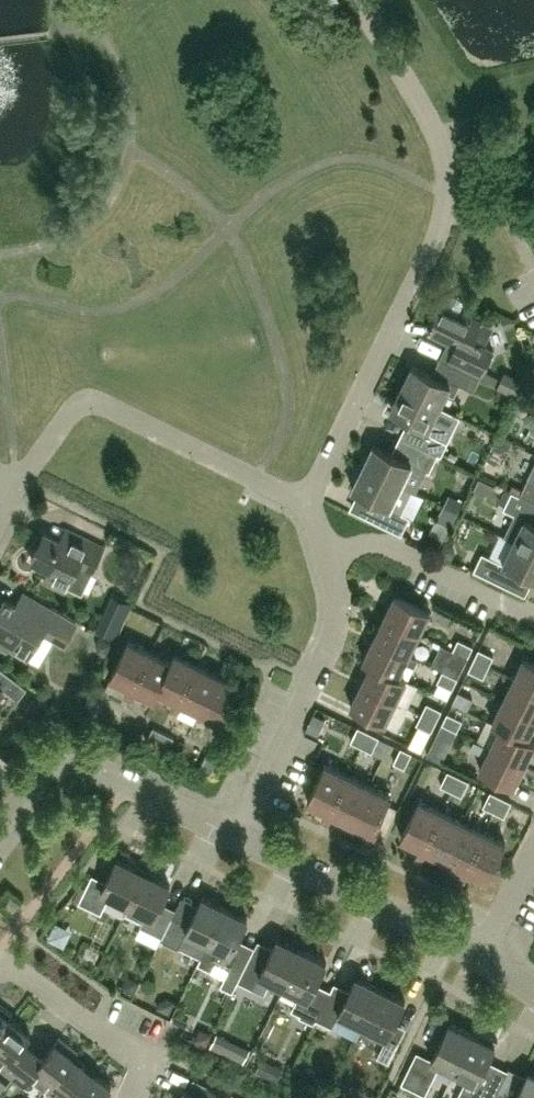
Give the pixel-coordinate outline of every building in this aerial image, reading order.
[(461,313),(458,311),(462,302),(461,299),(453,295),(449,296),(445,305),(442,304),(429,332),(457,345),(449,361),(480,376),(494,349),(482,344),(491,325),(462,311),(461,313)] [(413,364),(402,387),(440,405),(448,390),(457,395),(462,384),(474,390),(480,376),(449,361),(440,378),(413,364)] [(418,422),(410,439),(439,453),(441,455),(453,431),(432,421),(440,405),(402,387),(391,409),(418,422)] [(416,492),(427,470),(430,471),(439,453),(410,439),(409,439),(401,456),(374,443),(364,465),(412,490),(416,492)] [(411,515),(402,511),(412,490),(364,465),(352,488),(379,501),(370,518),(402,533),(411,515)] [(533,467),(529,476),(520,494),(533,501),(533,465),(533,467)] [(515,513),(504,535),(515,540),(533,549),(533,501),(520,494),(512,490),(504,507),(515,513)] [(66,527),(60,539),(45,532),(31,559),(50,568),(44,580),(65,590),(68,584),(82,591),(104,545),(66,527)] [(515,540),(504,562),(483,551),(474,569),(506,584),(514,567),(533,577),(533,549),(515,540)] [(385,615),(420,632),(430,610),(396,594),(385,615)] [(5,599),(0,607),(0,645),(6,649),(8,645),(28,656),(43,631),(64,643),(76,623),(31,597),(23,610),(5,599)] [(420,632),(385,615),(375,637),(409,654),(420,632)] [(409,654),(375,637),(364,659),(372,662),(399,675),(399,674),(405,662),(414,666),(418,659),(409,654)] [(453,649),(468,656),(473,645),(458,639),(453,649)] [(129,695),(151,650),(129,640),(111,677),(130,686),(126,694),(129,695)] [(474,659),(489,666),(494,656),(479,648),(474,659)] [(468,656),(453,649),(448,660),(463,667),(468,656)] [(171,660),(151,650),(129,695),(132,697),(136,689),(154,698),(158,690),(165,677),(163,676),(171,660)] [(175,653),(171,660),(163,676),(165,677),(158,690),(176,699),(172,707),(175,708),(197,663),(175,653)] [(533,688),(533,661),(525,656),(514,678),(533,688)] [(468,670),(483,677),(489,666),(474,659),(468,670)] [(372,662),(362,683),(397,700),(407,678),(399,674),(399,675),(372,662)] [(182,702),(200,711),(218,674),(197,663),(175,708),(178,710),(182,702)] [(3,688),(18,699),(27,687),(0,666),(0,692),(3,688)] [(453,689),(458,677),(443,670),(437,681),(453,689)] [(240,684),(218,674),(200,711),(218,720),(215,727),(221,730),(231,710),(228,708),(240,684)] [(514,678),(503,700),(533,714),(533,688),(514,678)] [(97,681),(93,688),(104,693),(107,686),(97,681)] [(397,700),(362,683),(351,705),(386,722),(397,700)] [(104,693),(93,688),(90,695),(100,701),(104,693)] [(473,698),(458,691),(453,702),(468,710),(473,698)] [(100,701),(90,695),(86,703),(97,708),(100,701)] [(503,700),(493,721),(501,725),(528,738),(528,737),(533,725),(533,714),(503,700)] [(442,710),(438,707),(427,702),(422,713),(437,720),(442,710)] [(86,703),(83,710),(93,715),(97,708),(86,703)] [(448,712),(442,723),(458,730),(463,719),(448,712)] [(437,720),(422,713),(417,724),(432,731),(437,720)] [(458,730),(442,723),(437,734),(452,741),(458,730)] [(501,725),(491,746),(525,763),(533,746),(533,740),(528,737),(528,738),(501,725)] [(153,726),(150,733),(160,738),(163,731),(153,726)] [(354,734),(365,739),(369,731),(358,726),(354,734)] [(163,731),(160,738),(171,744),(174,736),(163,731)] [(379,736),(369,731),(365,739),(376,744),(379,736)] [(150,733),(146,741),(156,746),(160,738),(150,733)] [(354,734),(351,741),(361,747),(365,739),(354,734)] [(160,738),(156,746),(167,751),(171,744),(160,738)] [(372,752),(376,744),(365,739),(361,747),(372,752)] [(525,763),(491,746),(490,747),(476,740),(467,759),(481,766),(480,768),(515,785),(525,763)] [(401,747),(398,755),(409,760),(413,752),(401,747)] [(218,758),(207,753),(203,760),(214,765),(218,758)] [(405,768),(409,760),(398,755),(394,762),(405,768)] [(200,767),(211,772),(214,765),(203,760),(200,767)] [(326,819),(348,774),(326,764),(308,801),(327,810),(323,818),(326,819)] [(444,778),(455,783),(459,775),(448,770),(444,778)] [(348,774),(326,819),(329,821),(333,813),(351,822),(369,785),(348,774)] [(469,781),(459,775),(455,783),(466,788),(469,781)] [(455,783),(444,778),(441,785),(451,790),(455,783)] [(466,788),(455,783),(451,790),(462,796),(466,788)] [(369,785),(351,822),(369,831),(365,838),(372,841),(382,821),(379,819),(391,795),(369,785)] [(487,799),(498,804),(501,796),(491,791),(487,799)] [(508,809),(512,801),(501,796),(498,804),(508,809)] [(483,806),(494,811),(498,804),(487,799),(483,806)] [(420,855),(442,810),(420,800),(402,837),(421,846),(417,854),(420,855)] [(508,809),(498,804),(494,811),(505,817),(508,809)] [(445,858),(463,821),(442,810),(420,855),(423,857),(427,849),(445,858)] [(462,876),(485,831),(463,821),(445,858),(463,867),(459,875),(462,876)] [(485,831),(462,876),(465,878),(469,870),(488,879),(506,842),(485,831)] [(110,894),(129,903),(145,872),(117,858),(106,881),(92,874),(86,887),(81,885),(74,899),(79,902),(79,901),(101,912),(110,894)] [(124,914),(142,922),(140,925),(163,935),(173,915),(176,908),(162,901),(170,884),(145,872),(129,903),(124,914)] [(4,903),(13,910),(20,901),(11,894),(4,903)] [(189,923),(173,915),(163,935),(161,939),(178,947),(179,945),(201,956),(225,906),(203,896),(189,923)] [(225,906),(201,956),(201,957),(198,963),(212,970),(223,948),(231,952),(248,918),(225,906)] [(272,980),(284,986),(302,949),(278,937),(265,964),(253,959),(241,982),(265,994),(272,980)] [(314,1023),(316,1019),(328,995),(313,988),(327,961),(302,949),(284,986),(299,994),(295,1002),(304,1007),(299,1016),(314,1023)] [(221,985),(233,991),(248,960),(236,954),(221,985)] [(337,988),(345,966),(333,962),(325,984),(337,988)] [(328,995),(316,1019),(332,1027),(339,1013),(363,1025),(381,987),(357,976),(343,1003),(328,995)] [(405,999),(381,987),(363,1025),(387,1036),(377,1056),(389,1062),(404,1032),(392,1027),(405,999)] [(12,1018),(10,1017),(13,1012),(0,1002),(0,1033),(12,1018)] [(34,1049),(24,1041),(31,1033),(12,1018),(0,1033),(0,1063),(3,1066),(2,1068),(13,1076),(34,1049)] [(440,1063),(454,1070),(473,1033),(450,1021),(432,1058),(417,1051),(402,1082),(425,1094),(440,1063)] [(473,1033),(454,1070),(467,1077),(458,1096),(462,1097),(495,1097),(498,1092),(497,1091),(486,1085),(477,1082),(498,1039),(481,1030),(478,1035),(473,1033)] [(24,1084),(28,1087),(33,1086),(37,1081),(48,1089),(78,1050),(59,1036),(43,1057),(34,1049),(13,1076),(24,1084)] [(226,1037),(220,1047),(242,1058),(247,1048),(226,1037)] [(48,1089),(59,1097),(71,1097),(93,1070),(75,1056),(78,1051),(78,1050),(48,1089)] [(71,1097),(101,1097),(112,1084),(93,1070),(71,1097)] [(497,1091),(498,1092),(495,1097),(533,1097),(533,1072),(529,1070),(517,1095),(500,1086),(497,1091)] [(179,1097),(230,1097),(231,1096),(206,1083),(197,1079),(191,1091),(184,1088),(179,1097)]
